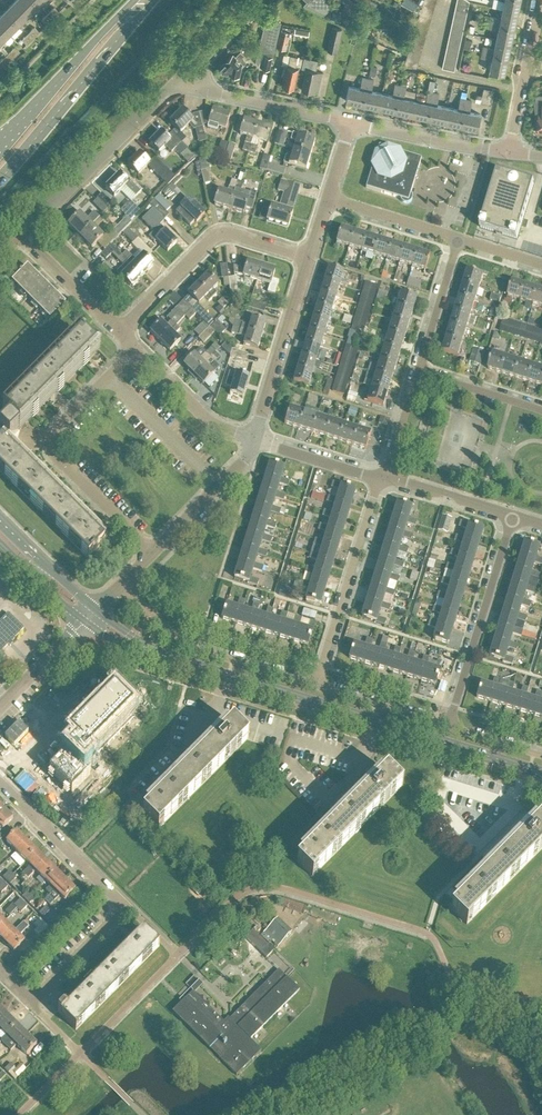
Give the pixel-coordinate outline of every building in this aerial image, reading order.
[(6,9),(19,23),(29,13),(16,0),(15,0),(6,9)] [(29,13),(39,3),(36,0),(16,0),(29,13)] [(416,2),(413,0),(409,0),(406,5),(412,9),(416,2)] [(503,8),(517,11),(520,0),(505,0),(503,8)] [(456,3),(455,9),(466,11),(467,6),(456,3)] [(422,4),(421,10),(432,13),(434,7),(422,4)] [(54,6),(48,12),(53,17),(59,11),(54,6)] [(490,15),(489,21),(514,26),(517,11),(503,8),(501,19),(496,18),(496,17),(490,15)] [(0,15),(0,24),(9,33),(19,23),(6,9),(0,15)] [(455,9),(453,15),(465,17),(466,11),(455,9)] [(421,10),(419,16),(430,19),(432,13),(421,10)] [(53,17),(48,12),(42,18),(47,23),(53,17)] [(453,15),(452,21),(463,23),(465,17),(453,15)] [(419,16),(417,22),(428,25),(430,19),(419,16)] [(275,44),(280,21),(270,19),(265,24),(261,39),(265,43),(259,48),(264,54),(261,66),(269,68),(273,52),(275,44)] [(452,21),(451,26),(462,29),(463,23),(452,21)] [(499,28),(496,38),(511,41),(514,26),(489,21),(488,26),(494,28),(494,27),(499,28)] [(417,22),(415,28),(426,31),(428,25),(417,22)] [(9,33),(0,24),(0,42),(9,33)] [(35,26),(28,32),(33,37),(39,30),(35,26)] [(327,50),(336,52),(342,28),(332,26),(327,50)] [(451,26),(450,32),(461,35),(462,29),(451,26)] [(276,46),(285,48),(290,31),(281,28),(276,46)] [(415,28),(413,34),(425,37),(426,31),(415,28)] [(33,37),(28,32),(22,38),(27,43),(33,37)] [(450,32),(448,38),(460,40),(461,35),(450,32)] [(413,34),(412,40),(423,43),(425,37),(413,34)] [(448,38),(447,44),(458,46),(460,40),(448,38)] [(470,48),(471,40),(464,38),(463,46),(470,48)] [(508,56),(511,41),(496,38),(494,49),(490,48),(490,47),(484,45),(482,51),(508,56)] [(412,40),(410,45),(421,49),(423,43),(412,40)] [(447,44),(446,49),(457,52),(458,46),(447,44)] [(410,45),(408,51),(419,55),(421,49),(410,45)] [(15,46),(9,52),(13,57),(20,50),(15,46)] [(446,49),(445,55),(456,58),(457,52),(446,49)] [(219,66),(221,70),(229,72),(229,73),(239,75),(242,62),(245,63),(246,56),(240,50),(235,55),(233,53),(225,60),(226,60),(219,66)] [(408,51),(406,57),(418,61),(419,55),(408,51)] [(508,56),(482,51),(481,56),(487,58),(488,56),(492,57),(490,70),(504,73),(508,56)] [(9,52),(0,61),(0,70),(13,57),(9,52)] [(282,84),(294,87),(298,67),(295,67),(298,56),(290,54),(288,65),(284,64),(282,73),(284,74),(282,84)] [(445,55),(443,61),(455,63),(456,58),(445,55)] [(306,68),(301,89),(314,91),(314,88),(318,89),(323,71),(315,70),(318,60),(304,57),(301,67),(306,68)] [(418,61),(406,57),(404,64),(416,67),(418,61)] [(455,63),(443,61),(442,67),(453,69),(455,63)] [(346,99),(363,103),(368,77),(362,76),(361,82),(362,83),(361,87),(349,85),(346,99)] [(363,103),(379,106),(382,92),(370,89),(371,85),(372,85),(374,79),(368,77),(363,103)] [(379,106),(395,110),(401,84),(395,83),(394,90),(395,90),(394,94),(382,92),(379,106)] [(395,110),(412,113),(415,99),(403,96),(404,92),(405,92),(406,86),(401,84),(395,110)] [(480,101),(489,104),(493,90),(483,87),(481,95),(477,94),(475,100),(480,102),(480,101)] [(412,113),(428,117),(433,91),(432,91),(428,90),(426,97),(428,97),(427,101),(415,99),(412,113)] [(428,117),(444,120),(447,106),(435,103),(436,99),(438,99),(439,93),(433,91),(428,117)] [(444,120),(460,124),(466,98),(460,97),(459,104),(460,104),(459,108),(447,106),(444,120)] [(466,98),(460,124),(477,128),(481,113),(468,110),(469,106),(470,106),(471,100),(466,98)] [(202,127),(199,115),(193,116),(193,117),(191,119),(183,111),(175,119),(174,118),(170,122),(172,123),(170,125),(180,135),(190,126),(194,129),(193,130),(194,131),(196,131),(198,140),(204,138),(202,130),(203,129),(202,127)] [(204,113),(199,115),(202,127),(208,125),(207,129),(217,132),(218,128),(226,131),(230,117),(213,112),(212,115),(204,113)] [(242,152),(249,154),(251,146),(253,140),(258,126),(245,122),(240,136),(247,138),(242,152)] [(271,130),(258,126),(253,140),(266,144),(271,130)] [(275,146),(283,149),(288,134),(279,131),(275,146)] [(159,155),(165,148),(172,154),(174,152),(181,158),(187,151),(181,145),(181,144),(172,135),(167,139),(162,133),(149,145),(159,155)] [(296,144),(294,152),(311,157),(315,142),(293,136),(291,142),(296,144)] [(217,157),(223,159),(227,145),(221,143),(217,157)] [(224,161),(230,162),(235,148),(229,146),(224,161)] [(251,146),(249,154),(255,156),(257,148),(251,146)] [(411,195),(422,160),(379,147),(366,189),(401,200),(401,201),(401,202),(402,203),(403,204),(404,204),(404,205),(405,205),(407,205),(408,205),(410,204),(411,202),(412,202),(412,201),(412,200),(413,200),(413,199),(413,198),(412,197),(412,196),(411,195)] [(311,157),(294,152),(291,160),(286,158),(284,165),(306,172),(311,157)] [(128,166),(138,177),(148,167),(168,187),(176,179),(165,169),(163,170),(154,161),(150,165),(139,155),(128,166)] [(260,170),(267,172),(269,165),(271,159),(264,157),(260,170)] [(269,165),(267,172),(284,177),(286,170),(269,165)] [(201,172),(204,186),(211,184),(208,171),(201,172)] [(534,184),(497,173),(480,229),(517,241),(534,184)] [(106,189),(115,198),(125,187),(136,198),(141,193),(129,182),(128,184),(119,176),(106,189)] [(214,206),(229,211),(238,183),(232,181),(228,194),(219,191),(214,206)] [(284,195),(280,210),(271,207),(267,223),(288,229),(293,214),(292,213),(300,187),(281,181),(277,193),(284,195)] [(238,183),(229,211),(244,215),(246,209),(252,211),(257,194),(249,191),(248,194),(241,192),(244,185),(238,183)] [(163,195),(167,199),(173,193),(169,189),(163,195)] [(97,200),(108,210),(113,205),(102,195),(97,200)] [(171,208),(159,197),(154,201),(156,203),(166,213),(171,208)] [(156,203),(151,208),(163,220),(168,215),(166,213),(156,203)] [(176,213),(190,227),(195,223),(196,224),(205,216),(193,204),(190,207),(186,203),(176,213)] [(120,212),(126,219),(130,223),(136,217),(125,207),(120,212)] [(69,227),(80,238),(92,227),(100,219),(94,213),(86,221),(80,215),(69,227)] [(130,223),(126,219),(113,233),(118,238),(130,226),(132,224),(130,223)] [(92,227),(80,238),(92,250),(103,238),(92,227)] [(165,232),(166,232),(160,227),(149,238),(154,244),(156,242),(168,253),(177,244),(165,232)] [(337,244),(350,248),(354,233),(341,229),(337,244)] [(123,235),(133,245),(138,240),(128,230),(123,235)] [(350,248),(362,252),(367,237),(354,233),(350,248)] [(362,252),(375,256),(379,241),(367,237),(362,252)] [(375,256),(387,260),(392,245),(379,241),(375,256)] [(387,260),(400,264),(405,249),(392,245),(387,260)] [(101,256),(106,261),(112,255),(116,251),(111,246),(101,256)] [(400,264),(413,268),(417,253),(405,249),(400,264)] [(116,251),(112,255),(118,261),(122,257),(116,251)] [(127,253),(122,257),(143,278),(154,267),(143,256),(137,262),(127,253)] [(417,253),(413,268),(426,272),(430,257),(417,253)] [(143,278),(122,257),(118,261),(128,271),(121,278),(133,289),(143,278)] [(243,278),(257,282),(262,268),(248,263),(245,271),(233,268),(234,275),(243,278)] [(222,280),(228,279),(227,266),(220,267),(222,280)] [(21,275),(12,284),(50,321),(66,305),(28,268),(22,273),(21,272),(20,274),(21,275)] [(262,268),(257,282),(270,286),(268,294),(275,296),(279,283),(273,281),(275,272),(262,268)] [(329,269),(325,282),(340,287),(344,274),(329,269)] [(468,272),(464,286),(480,291),(485,277),(468,272)] [(208,276),(198,285),(213,300),(217,295),(213,291),(218,286),(208,276)] [(236,278),(229,279),(231,294),(238,293),(236,278)] [(325,282),(321,295),(336,299),(340,287),(325,282)] [(510,298),(522,302),(527,287),(514,283),(510,298)] [(213,300),(198,285),(189,295),(199,306),(204,300),(208,304),(213,300)] [(464,286),(460,299),(476,304),(480,291),(464,286)] [(522,302),(535,306),(540,291),(527,287),(522,302)] [(321,295),(317,307),(332,312),(336,299),(321,295)] [(391,307),(396,308),(413,313),(417,300),(401,295),(399,301),(395,300),(393,301),(391,307)] [(500,305),(502,298),(493,295),(491,302),(500,305)] [(177,305),(171,299),(168,302),(174,308),(177,305)] [(460,299),(456,313),(472,318),(476,304),(460,299)] [(218,305),(224,310),(228,306),(223,300),(218,305)] [(151,333),(160,343),(176,327),(185,317),(186,318),(192,311),(184,302),(177,309),(180,312),(171,322),(166,328),(161,323),(151,333)] [(248,310),(264,314),(266,306),(251,302),(248,310)] [(317,307),(313,320),(328,325),(332,312),(317,307)] [(396,308),(392,322),(408,327),(413,313),(396,308)] [(196,314),(196,315),(208,326),(213,321),(201,309),(196,314)] [(196,315),(196,314),(192,311),(186,318),(190,322),(196,315)] [(496,319),(498,313),(492,311),(490,317),(496,319)] [(22,316),(27,321),(32,317),(27,312),(22,316)] [(456,313),(452,326),(468,331),(472,318),(456,313)] [(252,320),(248,333),(262,337),(266,324),(252,320)] [(313,320),(309,333),(324,337),(328,325),(313,320)] [(38,331),(43,326),(37,321),(33,326),(38,331)] [(235,322),(233,329),(241,331),(242,325),(235,322)] [(392,322),(388,335),(404,340),(408,327),(392,322)] [(194,333),(199,338),(209,328),(204,323),(194,333)] [(211,329),(219,337),(225,331),(217,323),(211,329)] [(452,326),(448,339),(464,344),(468,331),(452,326)] [(176,327),(160,343),(170,352),(181,342),(175,336),(180,331),(176,327)] [(198,340),(203,345),(214,334),(209,329),(198,340)] [(241,331),(233,329),(231,334),(246,339),(244,346),(258,350),(262,337),(248,333),(241,331)] [(309,333),(305,345),(320,350),(324,337),(309,333)] [(4,438),(0,443),(0,472),(88,560),(105,543),(7,446),(10,443),(16,445),(19,433),(19,434),(20,433),(17,430),(96,351),(80,334),(3,411),(3,412),(0,415),(0,434),(4,438)] [(495,334),(493,340),(500,342),(502,336),(495,334)] [(388,335),(384,349),(400,354),(404,340),(388,335)] [(464,344),(448,339),(443,353),(459,358),(464,344)] [(194,376),(216,353),(219,350),(215,345),(206,354),(203,351),(199,351),(184,366),(194,376)] [(225,345),(221,349),(229,357),(232,350),(225,345)] [(305,345),(301,358),(316,362),(320,350),(305,345)] [(522,363),(517,379),(530,383),(535,367),(529,365),(534,350),(526,348),(522,363)] [(384,349),(380,362),(396,367),(400,354),(384,349)] [(481,366),(485,354),(474,350),(470,363),(481,366)] [(230,358),(246,363),(248,356),(233,351),(230,358)] [(214,375),(220,369),(215,364),(221,358),(216,353),(194,376),(203,386),(214,375)] [(489,371),(503,375),(508,359),(494,355),(489,371)] [(301,358),(298,370),(313,375),(316,362),(301,358)] [(503,375),(517,379),(522,363),(508,359),(503,375)] [(380,362),(376,376),(392,381),(396,367),(380,362)] [(541,387),(541,370),(535,367),(530,383),(541,387)] [(313,375),(298,370),(294,383),(308,388),(313,375)] [(230,394),(243,398),(249,379),(230,373),(228,379),(226,386),(232,388),(230,394)] [(376,376),(371,389),(388,394),(392,381),(376,376)] [(388,394),(371,389),(367,403),(383,408),(388,394)] [(355,404),(357,396),(349,393),(346,401),(355,404)] [(355,420),(358,411),(350,408),(347,417),(355,420)] [(285,425),(299,430),(303,414),(290,410),(285,425)] [(299,430),(312,434),(317,418),(303,414),(299,430)] [(312,434),(325,438),(330,422),(317,418),(312,434)] [(387,428),(389,421),(380,418),(378,425),(387,428)] [(325,438),(339,442),(344,427),(330,422),(325,438)] [(339,442),(352,446),(357,431),(344,427),(339,442)] [(357,431),(352,446),(366,451),(371,435),(357,431)] [(265,481),(279,485),(288,488),(290,483),(281,480),(284,469),(270,465),(265,481)] [(261,495),(275,499),(284,502),(285,497),(277,494),(279,485),(265,481),(261,495)] [(340,491),(337,500),(352,505),(356,491),(342,487),(342,486),(333,483),(331,489),(340,491)] [(256,509),(270,514),(279,516),(279,515),(281,511),(272,508),(275,499),(261,495),(256,509)] [(336,506),(333,514),(347,519),(352,505),(337,500),(329,498),(327,503),(336,506)] [(393,520),(407,525),(415,527),(417,522),(408,519),(412,509),(397,504),(393,520)] [(256,509),(252,523),(266,528),(275,530),(277,525),(268,522),(270,514),(256,509)] [(331,520),(329,529),(343,533),(347,519),(333,514),(324,512),(323,517),(331,520)] [(438,532),(447,535),(451,520),(442,517),(438,532)] [(393,520),(388,534),(402,539),(411,542),(413,536),(404,533),(407,525),(393,520)] [(252,523),(248,538),(262,542),(270,545),(272,539),(263,537),(266,528),(252,523)] [(468,531),(465,540),(479,544),(483,531),(470,527),(470,526),(461,523),(459,528),(468,531)] [(327,534),(324,543),(338,547),(343,533),(329,529),(320,526),(318,531),(327,534)] [(388,534),(384,549),(398,553),(407,556),(408,550),(400,548),(402,539),(388,534)] [(463,545),(461,554),(475,558),(479,544),(465,540),(456,537),(455,542),(463,545)] [(248,538),(243,552),(257,556),(266,559),(268,554),(259,551),(262,542),(248,538)] [(323,548),(320,557),(334,561),(338,547),(324,543),(316,540),(314,545),(323,548)] [(534,564),(541,566),(541,561),(536,559),(539,548),(525,544),(520,560),(534,564)] [(379,563),(394,567),(402,570),(404,565),(395,562),(398,553),(384,549),(379,563)] [(459,559),(456,568),(470,572),(475,558),(461,554),(452,551),(450,557),(459,559)] [(239,566),(253,570),(262,573),(263,568),(255,565),(257,556),(243,552),(239,566)] [(318,562),(316,571),(330,576),(334,561),(320,557),(311,554),(310,560),(318,562)] [(516,574),(530,578),(539,581),(540,576),(531,573),(534,564),(520,560),(516,574)] [(379,563),(375,577),(389,581),(398,584),(400,579),(391,576),(394,567),(379,563)] [(455,573),(452,582),(466,587),(470,572),(456,568),(447,565),(446,571),(455,573)] [(253,570),(239,566),(235,579),(248,583),(248,584),(257,587),(259,582),(250,579),(253,570)] [(314,577),(311,585),(325,590),(330,576),(316,571),(307,569),(305,574),(314,577)] [(412,573),(410,581),(416,583),(419,575),(412,573)] [(516,574),(511,588),(525,592),(534,595),(536,590),(527,587),(530,578),(516,574)] [(371,591),(385,596),(394,598),(395,593),(386,590),(389,581),(375,577),(371,591)] [(450,588),(447,596),(462,601),(466,587),(452,582),(443,580),(441,585),(450,588)] [(325,590),(311,585),(302,583),(301,588),(310,591),(306,601),(320,606),(325,590)] [(287,599),(290,590),(281,588),(279,596),(287,599)] [(511,588),(507,602),(521,607),(530,609),(531,604),(523,601),(525,592),(511,588)] [(366,605),(380,610),(389,612),(391,607),(382,604),(385,596),(371,591),(366,605)] [(446,602),(443,611),(457,615),(462,601),(447,596),(439,594),(437,599),(446,602)] [(238,625),(242,611),(245,602),(240,600),(237,609),(227,606),(222,620),(238,625)] [(502,616),(517,621),(525,624),(527,618),(518,615),(521,607),(507,602),(502,616)] [(238,625),(252,629),(256,615),(259,606),(258,606),(254,605),(251,613),(242,611),(238,625)] [(380,610),(366,605),(362,619),(376,623),(375,624),(385,627),(386,621),(378,619),(380,610)] [(441,616),(439,625),(453,629),(457,615),(443,611),(434,608),(433,613),(441,616)] [(266,634),(271,620),(273,611),(268,609),(265,618),(256,615),(252,629),(266,634)] [(301,618),(315,622),(317,614),(304,610),(301,618)] [(280,638),(285,624),(288,615),(282,614),(280,622),(271,620),(266,634),(280,638)] [(9,646),(10,648),(13,645),(11,643),(24,630),(8,615),(0,623),(0,655),(9,646)] [(498,631),(512,635),(521,638),(523,632),(514,630),(517,621),(502,616),(498,631)] [(295,642),(299,628),(302,620),(296,618),(294,627),(285,624),(280,638),(295,642)] [(299,628),(295,642),(308,646),(312,633),(313,633),(316,624),(311,622),(308,631),(299,628)] [(453,629),(439,625),(430,622),(428,627),(437,630),(434,641),(448,645),(453,629)] [(494,645),(508,649),(517,652),(518,647),(509,644),(512,635),(498,631),(494,645)] [(534,642),(536,636),(523,632),(521,638),(534,642)] [(365,664),(370,650),(372,641),(367,640),(364,649),(354,645),(350,659),(365,664)] [(380,669),(384,655),(387,646),(381,644),(379,653),(370,650),(365,664),(380,669)] [(508,649),(494,645),(490,658),(503,662),(503,663),(512,666),(514,661),(505,658),(508,649)] [(394,673),(398,659),(401,650),(395,649),(393,657),(384,655),(380,669),(394,673)] [(408,677),(412,663),(415,655),(410,653),(407,662),(398,659),(394,673),(408,677)] [(422,682),(426,668),(429,659),(424,657),(421,666),(412,663),(408,677),(422,682)] [(426,668),(422,682),(435,686),(439,672),(441,673),(443,663),(438,662),(435,670),(426,668)] [(478,679),(481,669),(475,667),(472,677),(478,679)] [(493,704),(497,690),(500,681),(495,679),(492,688),(481,685),(477,699),(493,704)] [(493,704),(507,708),(511,694),(514,685),(509,684),(506,692),(497,690),(493,704)] [(521,713),(526,698),(528,690),(523,688),(520,697),(511,694),(507,708),(521,713)] [(115,689),(64,740),(68,744),(83,759),(132,708),(133,707),(130,705),(131,705),(115,689)] [(535,717),(540,703),(541,695),(541,694),(537,692),(534,701),(526,698),(521,713),(535,717)] [(185,773),(143,815),(159,831),(249,740),(233,724),(226,731),(224,729),(219,734),(217,732),(209,739),(212,742),(183,771),(185,773)] [(68,744),(50,762),(73,786),(91,768),(83,759),(68,744)] [(363,787),(366,790),(337,818),(339,820),(297,863),(313,878),(403,787),(387,772),(380,779),(378,777),(373,782),(371,780),(363,787)] [(13,820),(3,810),(0,813),(0,833),(13,820)] [(491,866),(493,868),(451,911),(467,926),(541,850),(541,820),(535,826),(533,825),(527,830),(525,827),(518,835),(520,837),(491,866)] [(6,843),(16,853),(26,843),(16,833),(6,843)] [(16,853),(26,863),(36,852),(26,843),(16,853)] [(35,872),(36,872),(46,862),(36,852),(26,863),(31,868),(23,876),(27,880),(35,872)] [(36,872),(45,882),(56,872),(46,862),(36,872)] [(3,878),(7,882),(13,876),(10,872),(3,878)] [(55,891),(55,892),(66,881),(56,872),(45,882),(50,887),(46,892),(50,896),(55,891)] [(13,876),(7,882),(10,886),(17,879),(13,876)] [(55,892),(46,902),(50,906),(60,897),(70,907),(75,902),(70,897),(76,891),(66,881),(55,892)] [(0,889),(0,893),(2,894),(8,888),(4,884),(0,889)] [(192,893),(198,899),(203,894),(197,888),(192,893)] [(23,898),(26,901),(33,895),(29,892),(23,898)] [(33,895),(26,901),(30,905),(36,899),(33,895)] [(18,910),(24,904),(20,900),(14,906),(13,905),(6,913),(10,917),(17,910),(18,910)] [(28,907),(24,904),(18,910),(21,914),(28,907)] [(40,915),(51,926),(57,919),(46,909),(40,915)] [(277,919),(264,933),(279,947),(292,933),(277,919)] [(34,933),(39,938),(48,928),(40,920),(34,926),(37,930),(34,933)] [(4,943),(15,933),(5,923),(0,928),(0,939),(4,943)] [(15,933),(4,943),(14,953),(25,943),(19,938),(29,928),(24,923),(15,933)] [(253,931),(246,939),(267,960),(274,952),(253,931)] [(58,1013),(76,1032),(159,948),(144,932),(68,1009),(65,1006),(58,1013)] [(199,998),(193,992),(173,1013),(237,1077),(261,1052),(251,1041),(300,992),(279,971),(226,1025),(210,1009),(210,1004),(205,1004),(204,1003),(204,998),(199,998)] [(7,1037),(17,1026),(7,1017),(0,1024),(0,1034),(2,1032),(7,1037)] [(17,1046),(27,1036),(17,1026),(7,1037),(1,1042),(11,1052),(17,1046)] [(27,1036),(17,1046),(27,1056),(37,1046),(27,1036)] [(9,1074),(15,1081),(25,1070),(21,1065),(16,1070),(14,1069),(15,1068),(11,1064),(5,1071),(9,1074)]
